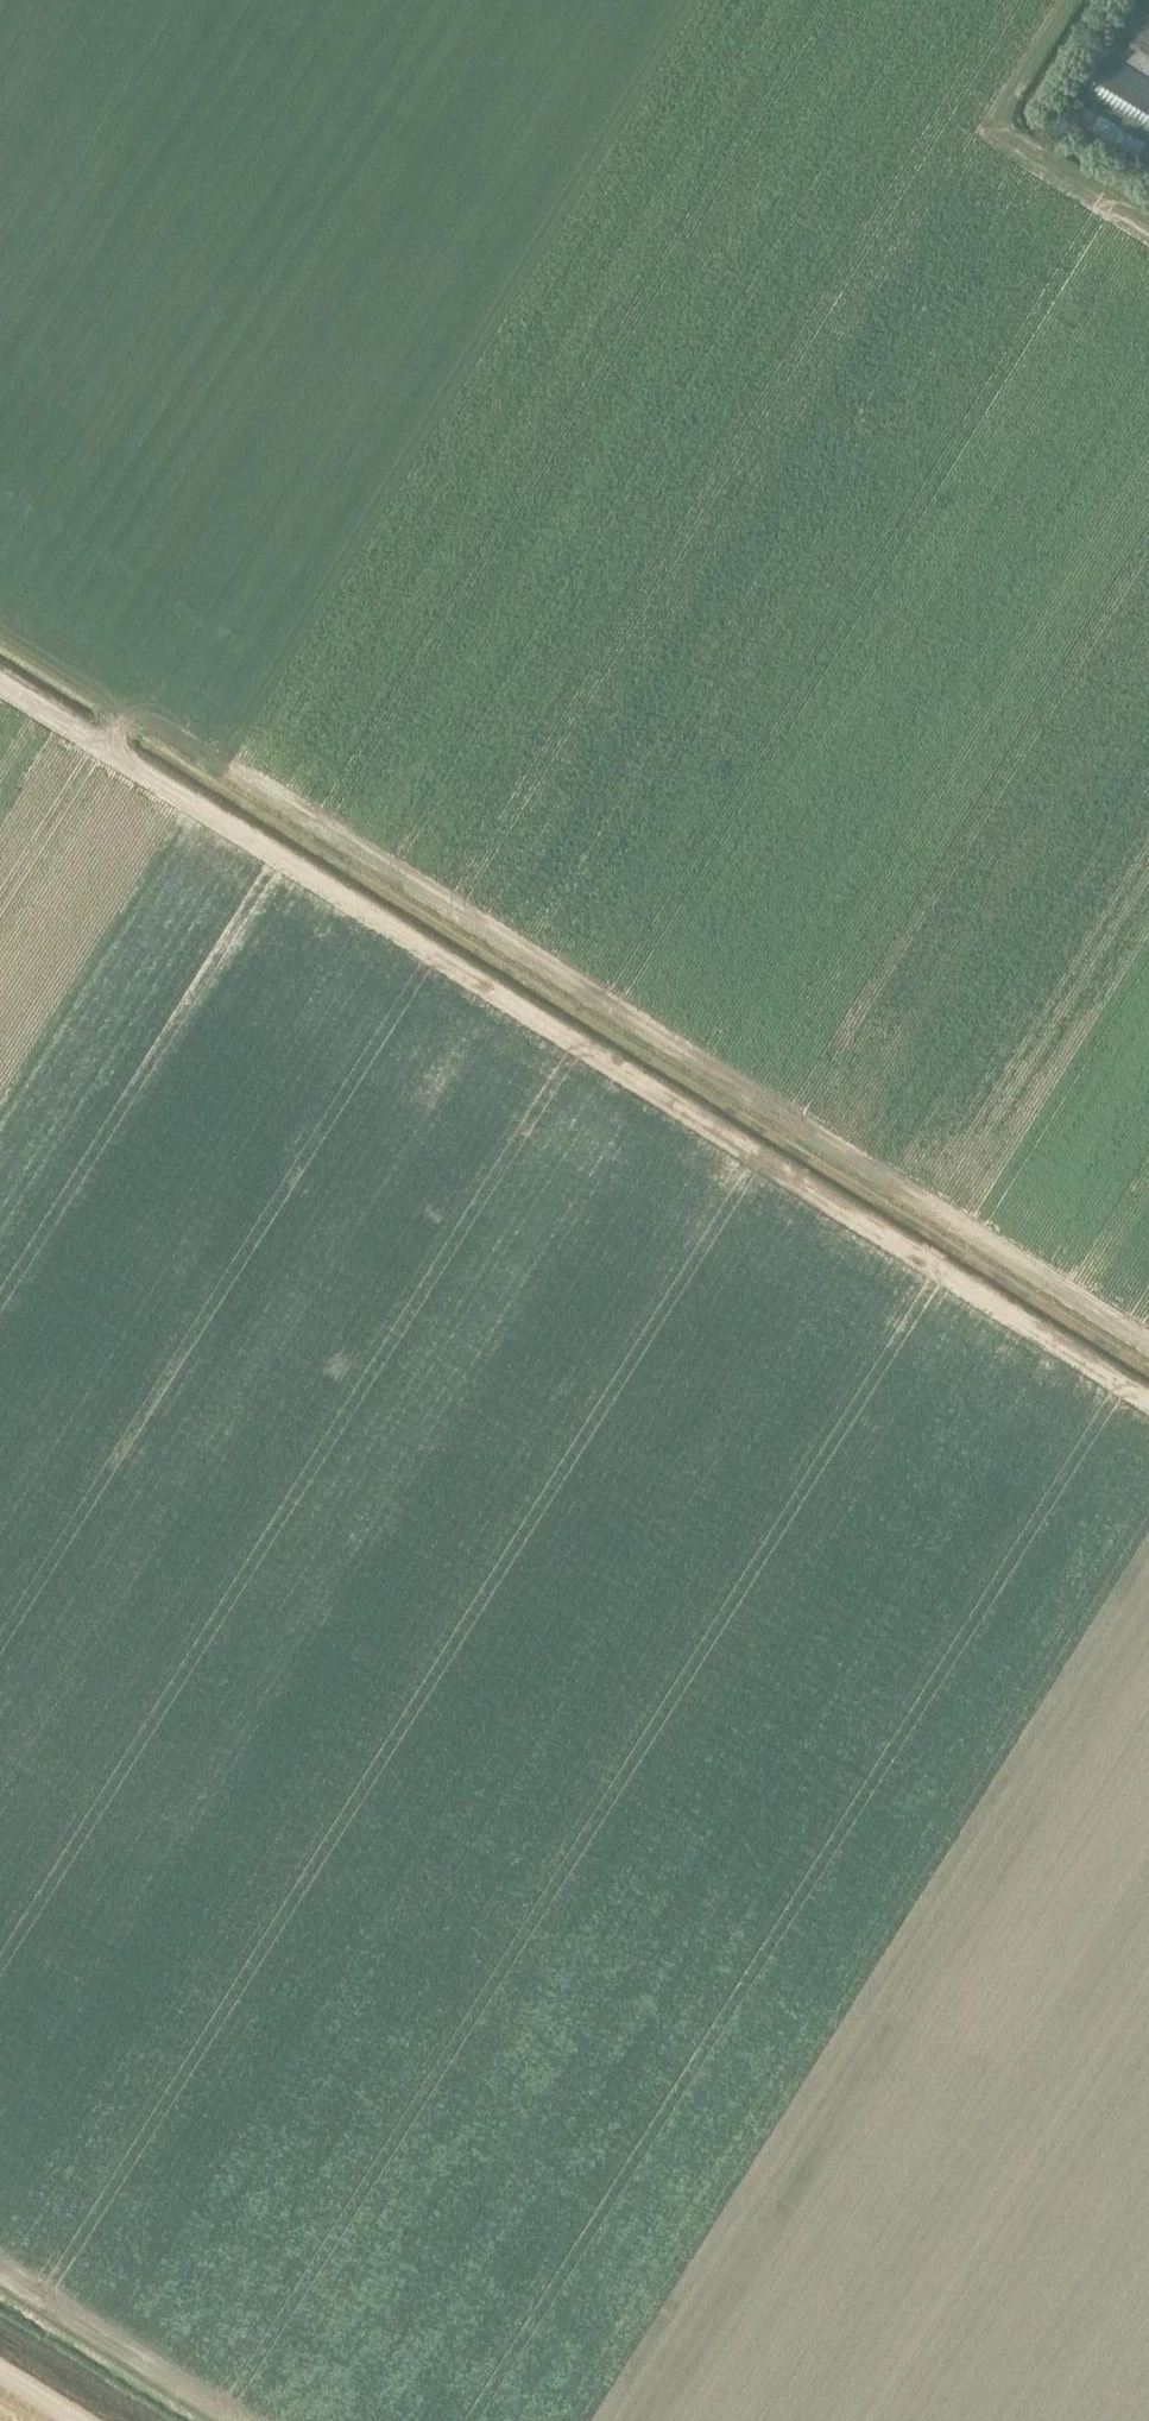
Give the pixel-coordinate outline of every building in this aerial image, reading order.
[(1148,73),(1148,16),(1132,6),(1107,47),(1148,73)] [(1066,114),(1131,154),(1148,125),(1148,76),(1105,50),(1066,114)]
